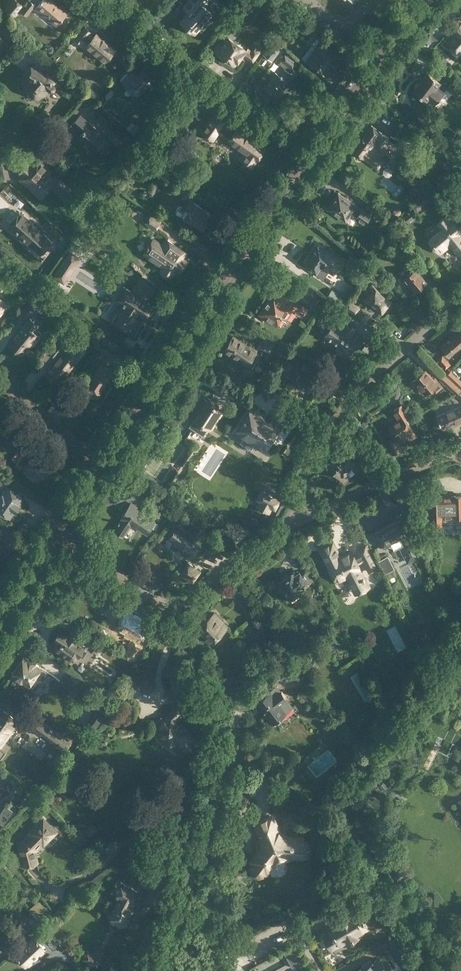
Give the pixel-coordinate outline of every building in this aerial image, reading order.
[(14,17),(24,6),(17,0),(11,0),(4,8),(14,17)] [(21,10),(27,15),(36,4),(31,0),(29,0),(21,10)] [(35,7),(56,25),(67,13),(51,0),(42,0),(35,7)] [(212,13),(212,12),(204,5),(208,0),(189,0),(184,7),(189,11),(180,21),(194,34),(200,27),(204,29),(210,22),(206,19),(212,13)] [(285,20),(291,24),(298,16),(292,11),(285,20)] [(460,16),(447,31),(452,35),(445,42),(459,54),(460,53),(460,17),(460,16)] [(90,32),(84,27),(75,38),(81,42),(85,37),(89,41),(85,45),(104,61),(114,49),(95,33),(93,36),(89,33),(90,32)] [(280,43),(286,35),(279,30),(273,38),(280,43)] [(221,47),(218,44),(214,51),(223,57),(224,59),(226,61),(228,60),(235,65),(237,62),(238,62),(243,55),(253,61),(260,50),(255,47),(251,53),(227,37),(221,47)] [(331,46),(328,47),(321,41),(322,41),(316,37),(309,47),(334,66),(341,57),(334,51),(334,48),(331,46)] [(272,61),(280,50),(271,43),(263,54),(272,61)] [(334,66),(309,47),(301,57),(306,61),(307,60),(316,67),(315,69),(321,75),(323,73),(328,76),(329,74),(331,74),(333,71),(332,69),(334,66)] [(264,86),(263,88),(267,92),(269,90),(275,95),(280,88),(282,90),(294,74),(290,71),(291,69),(293,70),(298,63),(284,53),(280,60),(278,63),(281,65),(276,71),(275,70),(264,86)] [(54,83),(56,80),(47,72),(44,75),(31,64),(20,76),(27,82),(24,86),(31,92),(32,91),(38,96),(40,94),(43,96),(50,88),(51,89),(52,89),(53,88),(54,88),(55,87),(55,85),(55,84),(54,83)] [(131,70),(122,81),(137,96),(154,77),(143,68),(138,73),(137,72),(135,74),(131,70)] [(441,68),(435,77),(440,80),(439,81),(446,87),(454,78),(441,68)] [(435,77),(427,71),(418,82),(416,82),(414,85),(415,87),(413,89),(420,94),(417,96),(425,102),(427,99),(434,104),(444,91),(437,85),(439,81),(440,80),(435,77)] [(446,88),(456,96),(460,90),(460,84),(454,78),(446,87),(446,88)] [(75,84),(70,91),(79,99),(84,92),(75,84)] [(101,96),(92,89),(89,92),(98,100),(101,96)] [(43,107),(39,113),(46,119),(51,114),(43,107)] [(216,113),(215,114),(201,133),(213,142),(219,134),(243,152),(238,159),(252,169),(267,148),(261,144),(262,142),(248,131),(246,134),(216,113)] [(2,132),(10,124),(0,115),(0,142),(6,135),(2,132)] [(96,129),(80,115),(72,124),(81,132),(78,136),(90,146),(89,148),(99,157),(110,144),(94,130),(96,129)] [(135,136),(142,127),(136,122),(129,131),(135,136)] [(351,149),(371,165),(379,154),(370,147),(374,143),(377,145),(385,134),(370,123),(363,133),(362,132),(357,139),(358,140),(351,149)] [(406,131),(398,141),(407,148),(415,138),(406,131)] [(157,160),(164,150),(151,141),(145,152),(157,160)] [(49,148),(43,154),(47,158),(53,152),(49,148)] [(420,166),(428,156),(418,148),(409,158),(420,166)] [(23,156),(13,167),(24,175),(21,179),(42,197),(53,185),(49,182),(53,177),(48,173),(49,171),(37,161),(34,165),(23,156)] [(96,191),(103,196),(110,188),(103,183),(96,191)] [(196,190),(185,183),(181,190),(191,197),(196,190)] [(371,214),(338,192),(327,209),(346,221),(351,214),(365,223),(371,214)] [(183,208),(187,211),(183,218),(190,223),(191,221),(204,229),(209,222),(211,223),(215,217),(189,200),(183,208)] [(370,200),(365,206),(373,212),(377,205),(370,200)] [(446,206),(452,213),(456,209),(450,202),(446,206)] [(7,224),(40,254),(53,240),(20,210),(7,224)] [(151,214),(145,224),(154,231),(161,220),(151,214)] [(446,214),(436,223),(440,229),(427,239),(440,255),(450,246),(459,256),(460,255),(460,232),(460,228),(452,217),(450,219),(446,214)] [(44,230),(59,244),(65,238),(50,224),(44,230)] [(394,233),(401,242),(410,234),(402,226),(394,233)] [(171,275),(171,274),(175,269),(178,271),(185,261),(178,257),(182,251),(165,240),(161,246),(152,239),(143,253),(162,266),(161,268),(160,269),(160,270),(160,271),(160,272),(161,273),(161,274),(162,275),(163,276),(165,276),(165,277),(166,277),(167,277),(169,276),(170,275),(171,275)] [(340,263),(317,246),(304,265),(307,267),(307,269),(311,271),(313,271),(315,272),(320,265),(332,274),(340,263)] [(412,248),(407,253),(416,263),(421,258),(412,248)] [(68,254),(52,277),(62,282),(67,274),(63,272),(68,263),(71,264),(75,258),(68,254)] [(404,266),(409,272),(402,279),(405,283),(407,282),(415,291),(427,281),(419,272),(421,270),(417,266),(416,266),(411,260),(404,266)] [(370,280),(375,275),(372,272),(370,274),(368,272),(365,276),(370,280)] [(132,314),(139,303),(128,296),(137,281),(124,274),(115,289),(107,284),(100,295),(112,302),(101,320),(116,329),(124,318),(120,316),(125,309),(132,314)] [(380,312),(390,301),(370,284),(364,291),(368,294),(364,298),(380,312)] [(38,292),(52,303),(56,296),(43,285),(38,292)] [(325,298),(321,295),(308,287),(303,295),(315,303),(317,300),(322,303),(325,298)] [(332,289),(326,297),(342,307),(347,299),(332,289)] [(286,298),(275,290),(259,312),(275,323),(280,316),(284,319),(291,310),(301,317),(307,309),(287,296),(286,298)] [(349,300),(344,308),(355,315),(360,307),(349,300)] [(24,308),(16,318),(22,323),(35,307),(29,302),(24,308)] [(329,306),(323,302),(314,317),(320,321),(329,306)] [(332,305),(326,313),(332,318),(338,309),(332,305)] [(38,324),(29,317),(8,343),(21,353),(28,344),(30,346),(38,336),(32,331),(38,324)] [(330,328),(327,326),(323,332),(326,334),(325,335),(339,344),(336,347),(346,353),(348,350),(349,351),(353,344),(356,346),(362,337),(353,331),(354,329),(345,322),(344,324),(338,320),(336,324),(334,322),(330,328)] [(60,335),(64,338),(69,331),(65,328),(60,335)] [(460,344),(460,330),(456,335),(454,333),(440,345),(446,352),(443,355),(446,358),(449,356),(448,355),(460,344)] [(96,338),(93,341),(99,345),(106,336),(101,331),(96,338)] [(378,333),(372,338),(386,351),(394,344),(378,333)] [(229,340),(226,344),(226,346),(224,350),(224,351),(247,366),(247,365),(252,368),(260,355),(256,352),(258,350),(250,345),(249,346),(233,335),(230,340),(229,340)] [(274,343),(264,336),(257,345),(265,350),(266,350),(269,351),(274,343)] [(119,345),(109,338),(105,345),(115,351),(119,345)] [(49,351),(55,356),(66,343),(60,339),(49,351)] [(108,366),(115,354),(103,347),(99,353),(105,357),(102,362),(100,361),(85,384),(100,394),(115,371),(108,366)] [(65,348),(44,373),(58,384),(79,359),(65,348)] [(305,360),(293,352),(287,360),(299,368),(305,360)] [(443,355),(442,354),(436,359),(445,369),(451,364),(446,358),(443,355)] [(296,367),(289,377),(293,379),(292,380),(313,395),(322,383),(301,368),(300,369),(296,367)] [(460,388),(460,380),(459,378),(460,377),(451,369),(446,375),(460,388)] [(432,379),(425,371),(410,383),(414,387),(417,384),(425,393),(432,388),(436,392),(443,386),(435,377),(432,379)] [(446,375),(444,373),(439,379),(454,394),(460,390),(460,389),(460,388),(446,375)] [(208,427),(216,415),(219,412),(221,407),(207,398),(194,418),(208,427)] [(411,416),(403,403),(392,410),(398,421),(388,426),(396,440),(405,435),(408,440),(415,436),(405,419),(411,416)] [(442,429),(452,425),(452,427),(460,423),(460,405),(436,415),(442,429)] [(263,415),(250,407),(236,430),(265,449),(282,421),(273,415),(269,422),(262,417),(263,415)] [(365,420),(362,424),(368,429),(371,426),(365,420)] [(7,424),(0,432),(0,436),(8,443),(17,432),(7,424)] [(340,432),(334,443),(341,447),(347,436),(346,435),(349,431),(343,428),(341,432),(340,432)] [(394,454),(400,450),(394,439),(387,443),(394,454)] [(47,464),(51,459),(36,447),(30,456),(24,452),(17,462),(24,467),(25,468),(23,470),(36,480),(39,477),(40,478),(49,465),(47,464)] [(345,454),(342,450),(326,465),(342,481),(348,476),(344,472),(357,460),(349,451),(345,454)] [(4,489),(0,496),(0,510),(10,517),(15,510),(16,510),(20,505),(19,504),(24,497),(0,482),(0,487),(4,489)] [(275,511),(281,500),(261,489),(255,500),(258,501),(255,507),(269,515),(272,509),(275,511)] [(430,495),(430,506),(422,506),(422,519),(429,519),(429,524),(432,523),(432,524),(442,524),(442,516),(454,516),(454,523),(460,523),(460,494),(453,494),(453,495),(441,495),(441,494),(430,495)] [(286,504),(282,502),(274,517),(278,520),(286,504)] [(146,516),(148,513),(158,520),(163,512),(157,508),(156,509),(148,503),(142,513),(135,508),(136,507),(131,503),(114,529),(123,535),(131,522),(147,533),(151,527),(154,529),(158,524),(146,516)] [(412,539),(407,529),(397,509),(390,513),(393,521),(373,532),(380,547),(400,536),(404,545),(399,547),(407,563),(421,556),(412,539)] [(407,529),(412,539),(417,537),(412,526),(407,529)] [(199,545),(181,532),(175,541),(193,554),(199,545)] [(337,583),(338,582),(339,585),(347,581),(354,595),(370,586),(359,563),(363,562),(369,573),(379,568),(370,551),(372,550),(369,544),(366,544),(356,549),(358,553),(354,555),(351,549),(340,554),(333,540),(317,548),(331,576),(333,575),(337,583)] [(218,551),(208,544),(204,551),(214,558),(218,551)] [(200,571),(187,562),(179,574),(192,582),(200,571)] [(280,578),(280,580),(274,584),(278,590),(282,588),(290,599),(305,588),(304,586),(312,580),(306,571),(301,574),(299,571),(295,573),(293,571),(288,574),(286,574),(280,578)] [(385,588),(376,571),(369,575),(378,591),(385,588)] [(133,616),(126,612),(127,609),(117,604),(112,614),(121,619),(117,626),(127,632),(126,634),(134,638),(126,654),(136,660),(143,647),(136,644),(148,621),(134,614),(133,616)] [(227,627),(214,613),(198,627),(211,642),(227,627)] [(258,615),(249,623),(263,641),(272,633),(258,615)] [(95,637),(83,629),(79,635),(91,643),(95,637)] [(69,635),(62,631),(62,632),(61,632),(60,633),(59,634),(57,636),(56,639),(55,640),(56,640),(51,647),(71,660),(74,655),(77,657),(79,655),(83,658),(87,651),(83,648),(84,647),(75,641),(76,640),(69,635)] [(434,648),(427,633),(416,638),(424,653),(434,648)] [(423,654),(415,658),(418,664),(426,661),(423,654)] [(30,659),(24,655),(12,674),(13,674),(13,676),(15,677),(17,677),(23,681),(22,682),(29,686),(29,685),(32,686),(34,687),(36,687),(38,686),(39,685),(40,683),(40,681),(39,679),(38,677),(44,668),(39,666),(43,661),(34,655),(30,659)] [(279,672),(292,662),(287,655),(274,665),(279,672)] [(290,675),(294,681),(301,676),(292,662),(279,672),(276,674),(281,681),(290,675)] [(81,677),(71,670),(62,684),(72,691),(81,677)] [(138,685),(129,675),(113,691),(123,700),(138,685)] [(277,684),(270,690),(256,700),(257,701),(257,702),(259,705),(260,705),(266,712),(265,714),(268,717),(269,717),(270,719),(274,716),(277,717),(278,717),(286,711),(287,712),(293,707),(277,684)] [(301,691),(313,710),(320,705),(307,687),(301,691)] [(155,722),(157,723),(151,730),(169,748),(175,742),(184,751),(196,739),(180,723),(179,725),(175,720),(183,712),(185,715),(194,706),(182,694),(173,703),(175,705),(162,718),(161,716),(155,722)] [(103,714),(94,708),(85,722),(94,728),(103,714)] [(18,724),(0,711),(0,748),(18,724)] [(75,737),(33,713),(26,723),(69,748),(75,737)] [(134,724),(134,714),(121,714),(121,724),(134,724)] [(379,784),(384,789),(388,786),(383,781),(379,784)] [(13,810),(5,805),(0,812),(1,813),(0,814),(0,823),(3,825),(13,810)] [(306,825),(317,815),(311,808),(299,817),(306,825)] [(248,861),(251,864),(250,865),(250,866),(250,868),(249,869),(249,870),(250,871),(250,873),(251,874),(252,876),(253,877),(254,877),(255,878),(257,878),(258,879),(259,879),(261,878),(262,878),(263,878),(265,877),(265,876),(266,875),(267,875),(277,862),(280,861),(282,860),(283,860),(285,859),(286,858),(302,859),(302,858),(304,859),(306,858),(307,858),(309,857),(310,856),(310,855),(311,854),(312,853),(312,852),(312,851),(313,849),(312,848),(312,846),(312,845),(311,844),(310,843),(309,842),(308,841),(307,840),(306,840),(304,840),(304,839),(304,836),(291,835),(289,834),(287,834),(284,833),(280,829),(273,813),(252,822),(258,838),(257,839),(256,840),(256,841),(255,842),(255,843),(255,844),(255,845),(256,847),(257,849),(248,861)] [(31,831),(32,833),(19,846),(23,863),(36,860),(33,851),(42,842),(43,843),(55,831),(43,819),(31,831)] [(89,868),(98,861),(94,856),(85,863),(89,868)] [(349,879),(354,887),(360,883),(356,875),(349,879)] [(124,926),(134,906),(130,904),(137,891),(120,883),(114,894),(119,896),(119,898),(118,898),(108,918),(111,919),(109,923),(111,923),(111,924),(110,925),(111,926),(112,927),(114,928),(115,928),(116,927),(118,927),(120,927),(121,925),(124,926)] [(363,893),(360,895),(368,911),(372,909),(376,907),(367,891),(363,893)] [(40,899),(29,909),(41,923),(52,913),(40,899)] [(324,936),(331,949),(343,942),(344,944),(361,934),(360,932),(366,929),(359,916),(357,917),(355,914),(353,915),(352,913),(334,923),(336,926),(330,929),(332,932),(324,936)] [(46,928),(40,932),(48,941),(53,936),(46,928)] [(34,935),(15,953),(26,964),(45,947),(34,935)] [(408,953),(401,943),(396,945),(403,956),(408,953)] [(303,961),(294,945),(283,951),(292,967),(303,961)] [(97,967),(102,958),(94,953),(86,949),(82,959),(97,967)]
